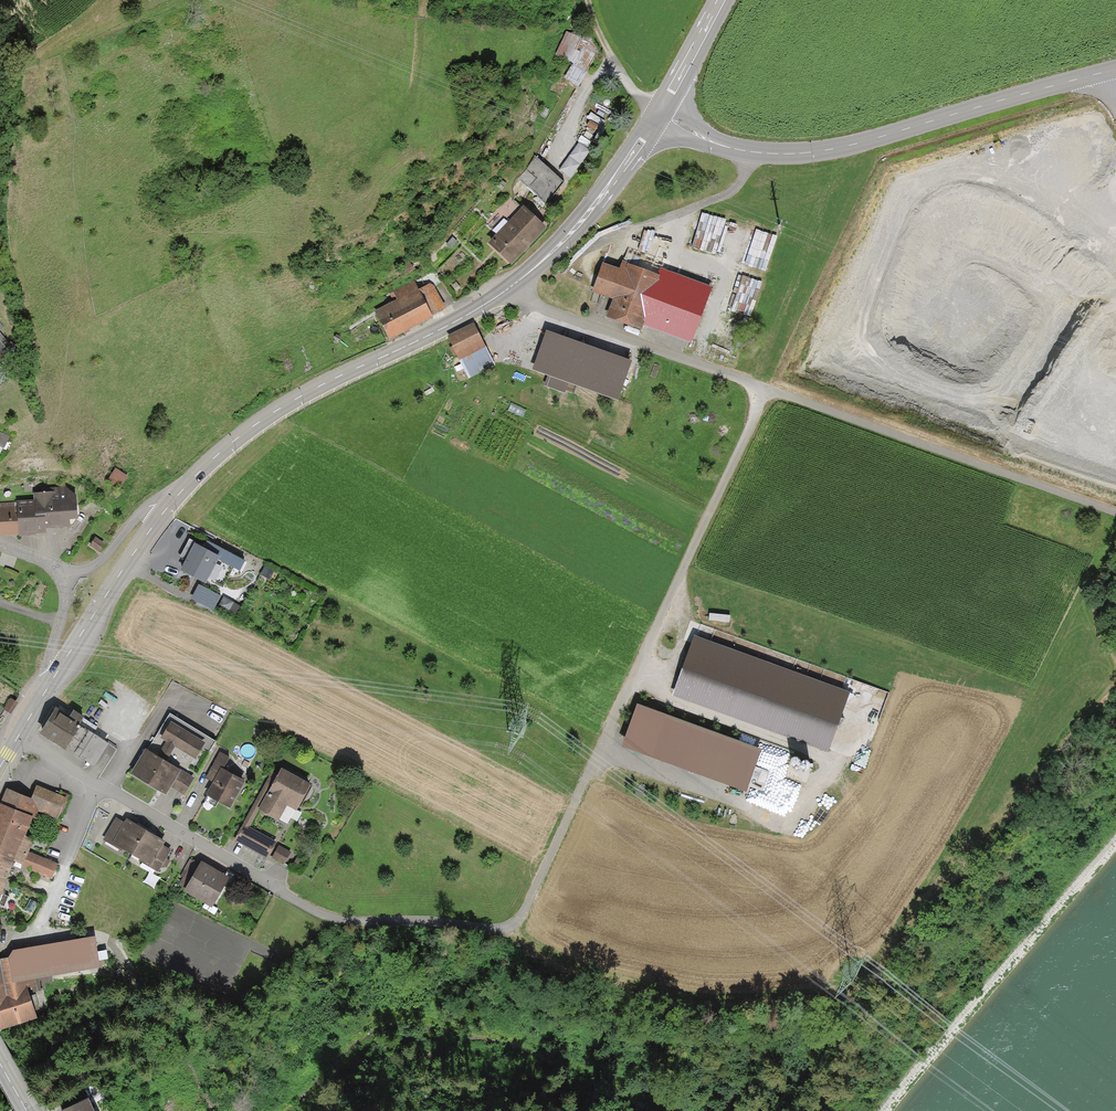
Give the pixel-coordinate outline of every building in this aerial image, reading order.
[(571,64),(564,79),(578,87),(595,54),(580,46),(585,35),(578,35),(577,37),(566,32),(554,56),(571,64)] [(578,146),(560,173),(572,182),(591,154),(578,146)] [(565,183),(535,157),(518,178),(548,204),(565,183)] [(523,206),(489,243),(511,265),(525,251),(547,228),(523,206)] [(742,268),(769,274),(777,237),(750,232),(742,268)] [(409,260),(399,267),(405,275),(415,269),(409,260)] [(619,269),(603,263),(592,292),(612,300),(605,318),(641,331),(644,325),(691,343),(712,287),(660,268),(657,275),(622,262),(619,269)] [(752,319),(763,284),(742,277),(725,331),(739,335),(745,317),(752,319)] [(373,312),(389,340),(432,319),(431,316),(446,309),(434,286),(430,284),(425,286),(421,278),(415,282),(414,279),(392,291),(397,299),(373,312)] [(495,365),(474,323),(447,336),(468,379),(495,365)] [(10,345),(0,333),(0,352),(10,345)] [(620,407),(633,368),(546,339),(534,376),(551,382),(547,391),(566,398),(569,390),(620,407)] [(0,431),(0,446),(4,448),(10,436),(0,431)] [(70,528),(70,525),(75,525),(75,520),(78,520),(76,496),(65,487),(47,488),(48,493),(34,494),(34,500),(18,501),(0,502),(0,537),(19,536),(37,536),(36,534),(46,533),(45,529),(70,528)] [(96,538),(90,546),(99,552),(105,544),(96,538)] [(203,549),(195,545),(196,542),(189,538),(179,558),(184,561),(179,572),(206,586),(219,561),(239,572),(245,562),(206,542),(203,549)] [(220,597),(199,585),(192,599),(213,610),(220,597)] [(675,694),(828,749),(848,694),(696,639),(675,694)] [(17,703),(11,699),(4,709),(10,713),(17,703)] [(638,707),(623,747),(746,792),(748,784),(762,789),(768,773),(754,768),(761,751),(638,707)] [(70,717),(57,710),(40,735),(65,751),(67,750),(94,767),(109,744),(93,734),(98,728),(74,712),(70,717)] [(145,751),(131,775),(166,796),(171,787),(184,795),(194,779),(184,773),(193,758),(196,760),(202,749),(208,753),(215,742),(170,715),(147,752),(145,751)] [(229,810),(245,782),(223,769),(229,758),(221,753),(206,780),(213,783),(206,796),(207,796),(204,801),(215,807),(217,803),(229,810)] [(310,785),(281,770),(278,777),(271,773),(234,841),(267,859),(276,843),(247,828),(257,809),(278,821),(286,806),(296,811),(310,785)] [(24,864),(29,851),(33,841),(25,838),(32,820),(35,821),(38,813),(57,820),(66,798),(37,786),(32,800),(5,789),(0,802),(0,906),(3,899),(5,895),(2,894),(5,885),(4,884),(13,860),(24,864)] [(124,823),(116,818),(104,839),(159,872),(163,866),(165,867),(169,860),(167,859),(171,851),(163,846),(165,842),(157,838),(133,824),(126,819),(124,823)] [(291,852),(279,846),(272,859),(284,865),(291,852)] [(57,863),(29,851),(24,864),(23,867),(50,879),(57,863)] [(186,888),(199,864),(190,859),(181,876),(184,878),(180,885),(186,888)] [(186,888),(184,892),(213,908),(230,878),(200,862),(199,864),(186,888)] [(99,970),(94,938),(12,952),(8,959),(0,960),(0,1031),(36,1022),(28,988),(54,983),(52,977),(99,970)] [(64,1110),(94,1110),(89,1100),(64,1110)]
